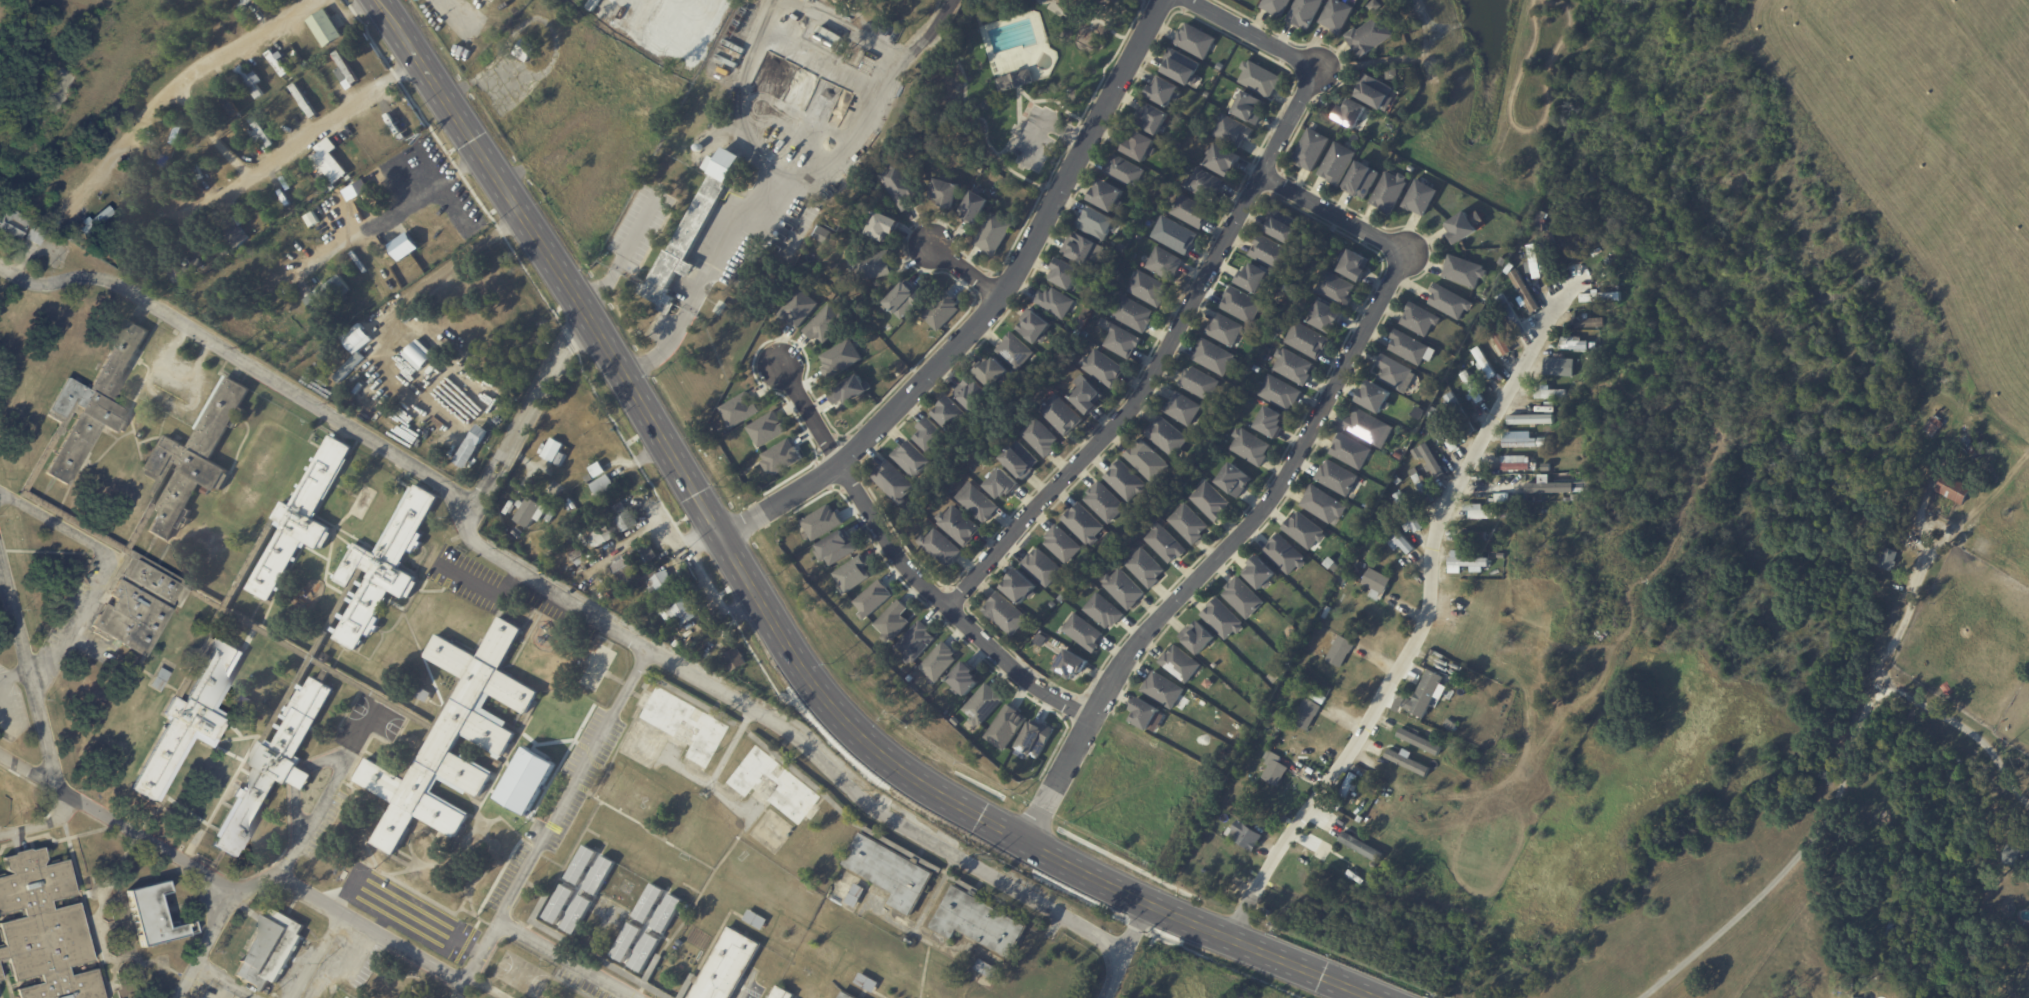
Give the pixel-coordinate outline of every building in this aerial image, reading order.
[(229,3),(233,0),(257,0),(239,15),(229,3)] [(1260,7),(1264,0),(1292,0),(1281,19),(1260,7)] [(1286,21),(1297,0),(1324,0),(1309,30),(1302,26),(1300,28),(1299,28),(1286,21)] [(1319,22),(1330,0),(1342,0),(1345,2),(1355,7),(1339,35),(1331,31),(1332,29),(1319,22)] [(1367,6),(1373,0),(1377,0),(1383,6),(1374,14),(1367,6)] [(330,18),(342,37),(324,48),(306,21),(325,9),(330,18)] [(1383,20),(1394,36),(1360,59),(1346,39),(1347,38),(1345,35),(1356,27),(1358,30),(1379,15),(1383,20)] [(1217,39),(1205,60),(1173,42),(1180,31),(1182,32),(1187,22),(1217,39)] [(592,46),(584,36),(588,33),(596,43),(592,46)] [(527,63),(527,64),(513,56),(523,40),(536,48),(527,63)] [(1201,63),(1194,76),(1198,78),(1194,86),(1190,83),(1188,85),(1162,71),(1163,70),(1161,69),(1167,60),(1165,58),(1171,47),(1201,63)] [(278,52),(279,51),(283,56),(277,60),(288,74),(282,78),(264,54),(270,50),(274,55),(278,52)] [(342,54),(358,80),(352,84),(349,80),(344,83),(337,72),(336,73),(331,66),(338,62),(333,54),(339,50),(342,54)] [(1282,78),(1270,99),(1239,82),(1245,71),(1241,68),(1245,61),(1249,63),(1250,60),(1282,78)] [(1225,65),(1222,71),(1216,68),(1219,63),(1225,65)] [(256,71),(263,81),(256,86),(263,96),(258,100),(237,71),(243,66),(250,76),(256,71)] [(1033,78),(1034,80),(1023,83),(1023,84),(1014,87),(1013,86),(1000,90),(996,76),(1030,66),(1033,78)] [(1395,79),(1386,80),(1385,70),(1397,69),(1397,79),(1395,79)] [(1393,88),(1390,95),(1395,98),(1388,110),(1383,108),(1382,110),(1356,96),(1357,94),(1355,93),(1360,84),(1358,83),(1364,72),(1394,88),(1393,88)] [(1151,85),(1151,84),(1156,86),(1161,76),(1180,87),(1178,91),(1182,93),(1178,101),(1174,98),(1169,108),(1146,95),(1151,85)] [(315,116),(311,119),(289,87),(295,83),(317,115),(315,116)] [(232,89),(235,87),(239,94),(231,99),(239,113),(233,117),(215,90),(222,85),(227,92),(232,89)] [(1267,103),(1262,112),(1264,113),(1257,126),(1232,112),(1244,90),(1267,103)] [(1364,114),(1357,129),(1334,118),(1340,105),(1346,107),(1350,98),(1368,107),(1364,114)] [(1169,114),(1157,135),(1135,123),(1138,117),(1136,116),(1139,111),(1141,112),(1141,111),(1139,110),(1145,101),(1151,104),(1169,114)] [(394,116),(408,137),(402,142),(381,111),(388,106),(394,116)] [(1255,130),(1249,141),(1244,139),(1239,148),(1213,134),(1224,113),(1255,130)] [(260,141),(257,143),(251,135),(256,132),(255,130),(249,133),(247,130),(252,126),(249,121),(254,116),(274,145),(268,148),(262,139),(260,141)] [(192,132),(189,142),(177,139),(170,168),(154,164),(158,150),(167,152),(172,135),(166,133),(169,125),(192,132)] [(1331,139),(1313,173),(1298,164),(1299,162),(1293,159),(1310,128),(1331,139)] [(1122,151),(1129,138),(1134,140),(1138,131),(1155,140),(1144,162),(1122,151)] [(1361,137),(1366,141),(1364,145),(1358,142),(1361,137)] [(334,145),(336,147),(331,151),(325,143),(330,139),(334,145)] [(1344,146),(1357,153),(1338,187),(1328,181),(1328,180),(1318,175),(1336,141),(1344,146)] [(322,143),(326,147),(347,174),(333,186),(312,158),(318,153),(314,148),(322,142),(322,143)] [(1241,156),(1229,178),(1205,165),(1217,143),(1241,156)] [(726,149),(742,158),(728,184),(726,184),(724,188),(726,189),(686,262),(696,267),(689,279),(678,272),(669,289),(672,290),(669,296),(674,299),(670,305),(674,307),(669,316),(658,309),(660,305),(639,293),(644,284),(648,286),(667,251),(669,253),(712,176),(710,175),(711,173),(704,169),(711,156),(718,160),(725,148),(726,149)] [(1143,175),(1135,190),(1104,173),(1110,163),(1109,163),(1113,155),(1115,156),(1116,153),(1146,170),(1143,175)] [(1362,162),(1374,169),(1380,173),(1366,199),(1359,195),(1358,197),(1344,189),(1345,187),(1344,187),(1359,160),(1362,162)] [(919,194),(911,200),(915,206),(903,214),(879,177),(889,170),(887,166),(895,161),(897,165),(900,164),(920,194),(919,194)] [(216,180),(203,193),(187,175),(198,165),(209,177),(211,175),(216,180)] [(1224,180),(1212,202),(1182,186),(1186,178),(1190,180),(1198,166),(1224,180)] [(1389,214),(1380,209),(1380,208),(1370,202),(1387,171),(1398,177),(1401,173),(1408,177),(1406,181),(1409,183),(1391,215),(1389,214)] [(1088,200),(1095,187),(1097,188),(1102,178),(1125,191),(1113,213),(1088,200)] [(1425,184),(1439,191),(1424,217),(1411,210),(1410,211),(1402,207),(1417,179),(1422,182),(1424,178),(1427,180),(1425,184)] [(280,187),(286,183),(289,188),(284,192),(295,209),(289,213),(270,184),(276,180),(280,187)] [(125,202),(113,193),(121,184),(125,186),(129,181),(135,186),(125,199),(127,200),(125,202)] [(952,212),(940,209),(941,203),(939,203),(939,205),(929,202),(935,182),(959,189),(952,212)] [(1210,209),(1204,222),(1203,222),(1199,229),(1169,213),(1180,193),(1210,209)] [(973,228),(962,222),(965,218),(959,215),(972,194),(989,204),(974,229),(973,228)] [(80,229),(84,226),(80,221),(86,216),(89,221),(107,206),(113,213),(85,237),(79,229),(80,229)] [(1116,220),(1116,222),(1119,224),(1115,232),(1111,230),(1105,242),(1075,226),(1081,215),(1084,217),(1090,206),(1116,220)] [(1297,236),(1292,246),(1265,231),(1267,226),(1268,227),(1273,218),(1270,216),(1274,208),(1302,222),(1298,229),(1300,230),(1297,236)] [(1483,217),(1486,221),(1477,227),(1479,231),(1456,246),(1450,236),(1454,233),(1452,229),(1450,230),(1448,227),(1447,228),(1445,225),(1467,211),(1471,216),(1479,211),(1483,217)] [(17,241),(0,231),(0,219),(4,212),(10,215),(12,212),(28,221),(17,241)] [(899,223),(894,236),(892,235),(888,243),(886,241),(885,243),(867,236),(877,213),(900,222),(899,223)] [(983,252),(973,246),(992,214),(1013,227),(994,260),(983,253),(983,252)] [(1199,235),(1187,257),(1151,237),(1163,215),(1199,235)] [(231,218),(250,238),(243,244),(224,224),(231,218)] [(45,233),(37,247),(23,239),(31,225),(45,233)] [(831,237),(825,246),(813,239),(820,227),(832,235),(831,237)] [(391,243),(406,232),(418,249),(398,263),(387,246),(391,243)] [(1095,247),(1084,266),(1061,253),(1069,238),(1072,239),(1075,232),(1097,244),(1095,247)] [(1249,253),(1254,246),(1253,245),(1259,233),(1294,252),(1283,273),(1249,254),(1249,253)] [(1555,240),(1556,241),(1548,243),(1547,234),(1554,233),(1555,240)] [(125,250),(117,256),(112,250),(119,243),(125,250)] [(1546,273),(1543,274),(1541,266),(1544,266),(1541,245),(1549,243),(1555,276),(1547,278),(1546,273)] [(1541,274),(1542,278),(1534,279),(1527,246),(1536,244),(1541,274)] [(1183,261),(1177,272),(1174,271),(1168,281),(1145,268),(1157,246),(1183,261)] [(228,253),(229,254),(223,259),(218,252),(225,247),(228,253)] [(1367,267),(1365,269),(1368,270),(1361,283),(1339,271),(1351,249),(1371,260),(1367,267)] [(266,254),(272,251),(276,257),(270,261),(266,254)] [(889,253),(892,265),(891,265),(893,277),(860,283),(858,272),(852,273),(849,271),(847,262),(849,259),(889,251),(889,253)] [(1443,277),(1446,267),(1450,254),(1485,267),(1484,269),(1489,271),(1486,279),(1481,277),(1477,290),(1443,277)] [(1077,278),(1070,292),(1050,281),(1051,279),(1048,278),(1053,268),(1052,268),(1058,257),(1082,270),(1077,278)] [(177,282),(175,283),(172,277),(201,259),(204,265),(177,282)] [(1238,281),(1243,272),(1245,273),(1249,268),(1252,263),(1270,273),(1258,295),(1237,283),(1238,281)] [(1585,296),(1585,295),(1587,295),(1587,293),(1586,293),(1586,287),(1596,287),(1596,268),(1620,268),(1620,286),(1614,286),(1614,292),(1610,292),(1610,294),(1600,294),(1600,302),(1585,302),(1585,296)] [(1538,310),(1532,314),(1508,274),(1516,269),(1540,309),(1538,310)] [(1168,286),(1162,296),(1165,297),(1159,309),(1127,291),(1139,270),(1168,286)] [(1357,286),(1351,296),(1354,297),(1348,308),(1318,292),(1317,293),(1315,292),(1321,281),(1316,278),(1321,270),(1325,272),(1326,270),(1357,286)] [(305,298),(338,275),(350,291),(346,294),(349,298),(333,310),(329,304),(314,315),(303,300),(305,298)] [(908,283),(916,290),(912,294),(914,295),(913,297),(915,299),(913,301),(918,306),(902,323),(896,318),(895,319),(893,317),(892,319),(882,310),(884,308),(883,307),(907,282),(908,283)] [(1430,302),(1434,294),(1431,292),(1436,283),(1475,304),(1471,312),(1467,310),(1461,321),(1429,304),(1430,302)] [(1264,304),(1252,325),(1220,308),(1232,286),(1264,304)] [(446,287),(463,291),(462,297),(445,293),(446,287)] [(816,300),(797,288),(779,316),(799,328),(816,300)] [(1067,296),(1076,301),(1074,305),(1076,307),(1073,313),(1069,311),(1064,320),(1033,302),(1040,291),(1045,294),(1047,290),(1051,292),(1053,288),(1067,296)] [(948,294),(956,301),(955,303),(959,307),(957,309),(960,312),(938,335),(922,319),(947,292),(948,294)] [(1620,292),(1580,293),(1580,301),(1620,300),(1620,292)] [(1154,312),(1151,319),(1152,319),(1144,334),(1111,316),(1122,295),(1154,312)] [(1522,325),(1524,329),(1517,333),(1496,299),(1504,295),(1522,325)] [(1344,315),(1339,324),(1338,323),(1332,335),(1309,322),(1321,301),(1345,314),(1344,315)] [(723,304),(728,307),(721,318),(714,314),(721,302),(723,304)] [(820,344),(845,318),(829,302),(803,328),(820,344)] [(1402,322),(1408,311),(1407,310),(1412,302),(1443,319),(1438,327),(1435,325),(1428,338),(1401,324),(1402,322)] [(1051,324),(1044,334),(1048,337),(1043,344),(1039,341),(1036,345),(1026,338),(1027,337),(1017,330),(1023,321),(1021,319),(1029,308),(1051,324)] [(1244,327),(1245,327),(1233,349),(1206,333),(1211,324),(1212,325),(1219,312),(1244,327)] [(1510,354),(1505,357),(1497,343),(1494,345),(1491,340),(1494,338),(1481,317),(1489,313),(1513,352),(1510,354)] [(128,318),(149,329),(110,400),(128,410),(115,433),(102,425),(68,485),(46,473),(83,407),(76,403),(65,423),(49,414),(70,377),(89,388),(128,318)] [(1576,327),(1576,320),(1605,319),(1606,327),(1576,329),(1576,327)] [(1143,339),(1138,348),(1136,347),(1130,360),(1103,346),(1110,333),(1106,330),(1111,322),(1143,339)] [(1330,341),(1324,352),(1323,352),(1317,362),(1284,344),(1296,323),(1330,341)] [(1430,350),(1421,367),(1390,350),(1395,341),(1391,339),(1397,329),(1431,348),(1430,350)] [(1034,354),(1018,371),(996,351),(1006,341),(1004,339),(1011,332),(1034,353),(1034,354)] [(1592,344),(1592,349),(1589,349),(1589,350),(1561,350),(1561,342),(1567,342),(1567,337),(1575,337),(1575,341),(1589,342),(1589,344),(1592,344)] [(817,354),(827,377),(861,361),(850,338),(817,354)] [(1193,358),(1197,350),(1197,349),(1203,338),(1236,356),(1235,358),(1238,360),(1234,368),(1230,366),(1224,378),(1192,360),(1193,358)] [(434,355),(417,339),(402,354),(420,370),(434,355)] [(1494,378),(1491,380),(1484,369),(1481,371),(1477,365),(1480,363),(1473,351),(1480,347),(1498,376),(1494,378)] [(1125,369),(1119,379),(1120,380),(1113,390),(1082,369),(1084,366),(1080,363),(1085,357),(1088,359),(1096,349),(1125,369)] [(1314,365),(1309,374),(1311,376),(1305,387),(1273,369),(1279,359),(1275,357),(1279,349),(1283,351),(1285,349),(1314,365)] [(1415,374),(1404,393),(1387,384),(1388,383),(1378,378),(1382,369),(1375,364),(1381,352),(1412,369),(1411,371),(1415,374)] [(1565,359),(1576,360),(1575,377),(1545,376),(1546,358),(1555,358),(1555,353),(1565,354),(1565,359)] [(355,367),(346,377),(345,377),(340,383),(333,377),(344,365),(340,361),(345,356),(356,366),(355,367)] [(1009,372),(991,390),(974,373),(982,365),(983,366),(989,359),(991,361),(995,358),(1009,372)] [(1179,383),(1185,372),(1189,375),(1193,367),(1221,382),(1209,403),(1178,385),(1179,383)] [(1482,403),(1478,405),(1474,399),(1470,401),(1467,396),(1471,393),(1469,389),(1470,388),(1467,382),(1465,382),(1461,375),(1468,371),(1486,400),(1482,403)] [(1301,393),(1296,404),(1294,403),(1289,412),(1258,395),(1269,374),(1302,392),(1301,393)] [(990,395),(972,413),(958,398),(959,398),(954,393),(965,381),(965,382),(971,376),(990,395)] [(868,393),(868,394),(848,406),(847,405),(846,405),(844,403),(842,404),(841,403),(835,406),(828,394),(858,377),(863,385),(868,381),(874,388),(868,393)] [(231,378),(252,389),(215,457),(231,466),(219,490),(204,482),(171,543),(148,530),(183,466),(179,464),(168,485),(148,474),(167,438),(192,451),(231,378)] [(1356,398),(1362,387),(1363,388),(1368,378),(1391,391),(1386,400),(1390,402),(1386,410),(1382,408),(1379,413),(1355,400),(1356,398)] [(1099,401),(1096,404),(1098,406),(1088,416),(1070,399),(1087,381),(1103,396),(1099,401)] [(1560,399),(1536,400),(1536,391),(1538,391),(1538,383),(1551,383),(1551,390),(1558,390),(1558,385),(1567,385),(1567,390),(1568,390),(1568,399),(1560,399)] [(361,387),(370,395),(362,404),(353,395),(361,386),(361,387)] [(719,405),(730,427),(759,413),(748,391),(719,405)] [(1202,407),(1189,428),(1162,411),(1168,403),(1169,403),(1176,391),(1202,407)] [(1471,435),(1468,437),(1451,407),(1450,407),(1444,398),(1453,392),(1476,432),(1471,435)] [(419,408),(401,394),(395,401),(412,416),(419,408)] [(1077,427),(1075,430),(1074,429),(1066,437),(1039,411),(1056,394),(1084,421),(1077,427)] [(942,404),(949,396),(968,415),(950,433),(932,415),(940,407),(939,406),(942,404)] [(412,445),(418,435),(368,403),(362,413),(412,445)] [(1282,423),(1280,426),(1283,428),(1277,440),(1254,428),(1266,406),(1283,416),(1281,420),(1283,421),(1282,423)] [(1342,424),(1348,414),(1351,416),(1356,406),(1393,426),(1381,448),(1341,426),(1342,424)] [(1540,415),(1552,415),(1552,422),(1523,423),(1523,415),(1525,415),(1524,407),(1540,407),(1540,415)] [(1924,430),(1942,409),(1951,416),(1934,438),(1924,430)] [(787,432),(775,410),(746,425),(758,447),(787,432)] [(1455,451),(1452,453),(1445,441),(1440,444),(1436,437),(1441,434),(1432,418),(1439,414),(1459,448),(1455,451)] [(1145,433),(1152,424),(1153,425),(1161,416),(1189,439),(1181,450),(1184,452),(1179,459),(1175,456),(1173,459),(1144,434),(1145,433)] [(915,439),(914,437),(921,430),(918,428),(928,417),(946,436),(929,453),(915,439)] [(1057,447),(1046,459),(1021,434),(1036,418),(1058,440),(1055,444),(1058,447),(1057,447)] [(453,461),(465,469),(489,430),(476,423),(453,461)] [(1271,446),(1265,455),(1268,457),(1261,469),(1229,449),(1236,439),(1232,436),(1237,428),(1241,431),(1242,428),(1271,446)] [(1369,452),(1359,469),(1328,452),(1334,442),(1332,441),(1338,430),(1371,448),(1369,452)] [(1538,439),(1538,448),(1504,448),(1504,439),(1515,439),(1515,434),(1527,434),(1527,439),(1538,439)] [(355,447),(318,515),(334,524),(321,547),(307,539),(272,603),(249,590),(285,524),(276,518),(284,503),(294,508),(334,435),(355,447)] [(549,462),(540,457),(541,455),(538,453),(543,444),(546,446),(551,438),(563,445),(553,464),(549,462)] [(759,453),(768,474),(801,461),(792,439),(759,453)] [(1124,457),(1141,439),(1170,468),(1152,485),(1124,457)] [(915,480),(891,456),(900,446),(902,448),(909,440),(932,462),(931,464),(935,467),(928,473),(925,470),(915,480)] [(1429,448),(1447,479),(1440,483),(1437,477),(1432,480),(1424,466),(1428,463),(1423,453),(1418,456),(1416,453),(1413,448),(1416,446),(1419,450),(1420,450),(1418,444),(1425,440),(1429,448)] [(1035,470),(1023,481),(1022,480),(1021,480),(1000,459),(1019,441),(1040,463),(1035,468),(1036,469),(1035,470)] [(1397,451),(1404,455),(1401,461),(1394,456),(1397,451)] [(560,453),(567,456),(562,467),(555,464),(560,453)] [(1516,471),(1503,471),(1503,457),(1527,456),(1527,458),(1531,458),(1531,471),(1516,471)] [(1146,486),(1144,487),(1148,491),(1141,499),(1137,495),(1129,504),(1104,478),(1112,470),(1111,469),(1120,460),(1146,486)] [(1360,477),(1348,498),(1315,480),(1323,466),(1325,467),(1329,460),(1360,477)] [(879,468),(882,470),(889,462),(911,482),(894,500),(871,477),(879,468)] [(600,463),(605,473),(595,480),(588,469),(599,463),(600,463)] [(1248,487),(1238,500),(1215,483),(1231,463),(1253,480),(1248,487)] [(1434,502),(1428,505),(1412,477),(1413,477),(1410,471),(1416,467),(1419,473),(1419,474),(1421,478),(1423,476),(1426,482),(1424,484),(1434,502)] [(559,468),(566,473),(564,476),(557,472),(559,468)] [(1019,486),(1013,494),(1014,494),(1012,497),(1011,496),(1010,496),(1009,494),(1005,499),(1003,497),(999,501),(984,487),(1001,468),(1020,486),(1019,486)] [(1970,496),(1964,506),(1937,491),(1947,473),(1974,489),(1970,496)] [(1573,482),(1549,483),(1548,474),(1538,474),(1538,483),(1525,483),(1525,493),(1573,492),(1573,482)] [(607,475),(615,489),(598,499),(589,485),(607,475)] [(1230,504),(1228,506),(1228,507),(1223,513),(1225,514),(1216,524),(1190,498),(1206,481),(1230,504)] [(999,508),(991,518),(990,516),(984,523),(955,498),(969,482),(1000,508),(999,508)] [(1089,491),(1091,489),(1092,489),(1100,482),(1127,508),(1110,526),(1084,501),(1089,496),(1087,493),(1089,491)] [(1302,504),(1307,496),(1306,495),(1312,485),(1349,508),(1342,519),(1341,518),(1335,527),(1332,525),(1301,506),(1302,504)] [(420,486),(439,496),(400,565),(417,575),(406,596),(394,589),(358,653),(333,639),(370,573),(363,570),(352,589),(336,580),(356,544),(379,557),(420,486)] [(1476,493),(1476,486),(1517,487),(1517,495),(1508,495),(1508,497),(1504,497),(1505,495),(1476,495),(1476,493)] [(1424,529),(1416,533),(1413,529),(1409,531),(1406,526),(1410,524),(1394,496),(1402,491),(1424,529)] [(532,500),(547,510),(539,523),(534,520),(527,530),(513,521),(520,509),(515,506),(519,500),(524,504),(528,497),(532,500)] [(625,507),(628,512),(631,510),(639,524),(623,534),(615,520),(618,518),(612,508),(622,502),(625,507)] [(1064,517),(1070,510),(1071,511),(1079,502),(1105,528),(1096,537),(1100,541),(1093,547),(1090,544),(1088,546),(1061,519),(1064,517)] [(1369,502),(1376,506),(1372,512),(1366,508),(1369,502)] [(800,520),(812,541),(842,524),(830,503),(800,520)] [(1208,528),(1201,535),(1203,537),(1193,547),(1167,521),(1185,503),(1209,527),(1208,528)] [(981,529),(973,538),(974,539),(966,549),(937,524),(939,521),(936,518),(941,512),(945,515),(953,505),(981,529)] [(1470,519),(1470,512),(1466,512),(1466,506),(1483,506),(1483,511),(1499,511),(1499,510),(1504,510),(1504,518),(1507,518),(1507,512),(1516,512),(1516,526),(1510,526),(1510,527),(1507,527),(1507,526),(1501,526),(1501,520),(1500,520),(1500,526),(1489,526),(1489,519),(1470,519)] [(550,512),(555,515),(550,523),(545,520),(550,512)] [(1322,543),(1319,541),(1311,552),(1282,529),(1291,518),(1293,520),(1300,512),(1326,532),(1324,534),(1328,537),(1322,544),(1322,543)] [(1415,549),(1416,550),(1409,556),(1401,547),(1396,552),(1388,543),(1393,538),(1379,522),(1385,516),(1415,549)] [(614,539),(600,547),(592,535),(585,539),(581,533),(603,520),(614,539)] [(1187,552),(1180,559),(1177,557),(1170,565),(1144,540),(1153,531),(1150,527),(1156,521),(1187,552)] [(1047,537),(1048,535),(1047,534),(1056,525),(1082,549),(1067,566),(1045,544),(1048,541),(1045,538),(1047,537)] [(517,528),(523,533),(518,539),(512,534),(517,528)] [(962,552),(950,565),(949,565),(946,568),(917,542),(922,536),(926,539),(935,529),(962,552)] [(846,531),(851,539),(847,542),(853,539),(860,550),(831,568),(826,561),(825,562),(825,561),(821,563),(814,552),(818,550),(816,547),(842,531),(845,530),(846,531)] [(1263,552),(1271,543),(1279,533),(1306,558),(1304,561),(1308,564),(1302,570),(1299,567),(1290,577),(1263,552)] [(1488,542),(1460,541),(1460,533),(1488,534),(1488,542)] [(656,554),(658,558),(643,565),(634,549),(649,541),(656,554)] [(1165,572),(1163,573),(1164,575),(1159,580),(1160,581),(1150,591),(1124,565),(1141,548),(1165,571),(1165,572)] [(668,549),(671,552),(663,559),(660,556),(668,549)] [(1064,571),(1048,589),(1020,566),(1029,555),(1031,557),(1038,549),(1064,571)] [(1884,552),(1898,557),(1893,572),(1875,566),(1880,551),(1884,552)] [(1489,559),(1489,567),(1461,567),(1461,574),(1449,574),(1449,559),(1452,559),(1452,552),(1469,552),(1469,559),(1489,559)] [(862,556),(869,566),(865,569),(871,578),(847,595),(833,575),(861,554),(862,556)] [(620,581),(611,567),(613,566),(611,563),(622,556),(622,557),(625,555),(635,572),(620,581)] [(132,556),(184,585),(144,656),(113,638),(111,642),(93,631),(95,627),(92,626),(104,604),(109,607),(114,599),(109,596),(132,556)] [(1274,579),(1271,582),(1274,585),(1268,591),(1265,588),(1261,592),(1245,577),(1246,576),(1243,573),(1250,565),(1258,556),(1278,575),(1274,579)] [(1337,563),(1336,564),(1341,568),(1336,574),(1331,569),(1330,570),(1324,564),(1330,557),(1337,563)] [(580,558),(583,564),(577,568),(573,562),(580,558)] [(1386,592),(1384,595),(1383,595),(1379,602),(1370,597),(1373,591),(1362,584),(1371,568),(1392,580),(1386,592)] [(1145,595),(1138,602),(1138,603),(1129,612),(1102,586),(1104,584),(1102,581),(1108,575),(1111,578),(1120,569),(1145,594),(1145,595)] [(669,576),(678,592),(663,601),(650,581),(667,570),(669,575),(668,575),(669,576)] [(1007,580),(1016,570),(1036,588),(1033,591),(1037,595),(1032,601),(1028,598),(1021,607),(1001,590),(1008,582),(1007,581),(1007,580)] [(863,619),(857,613),(861,610),(852,601),(879,577),(887,586),(886,587),(890,591),(889,592),(891,594),(863,619)] [(1223,596),(1228,591),(1226,588),(1230,584),(1231,585),(1239,577),(1265,604),(1248,621),(1223,596)] [(617,585),(621,590),(616,594),(613,589),(617,585)] [(988,603),(989,603),(988,602),(997,592),(1029,619),(1013,638),(982,612),(988,606),(987,605),(988,603)] [(1125,616),(1117,626),(1116,625),(1113,628),(1111,627),(1108,631),(1083,611),(1097,593),(1125,616)] [(688,600),(690,604),(688,605),(696,618),(682,627),(676,617),(672,620),(667,612),(667,611),(664,606),(678,597),(681,603),(687,599),(688,600)] [(899,598),(907,606),(901,613),(909,620),(890,640),(872,623),(897,597),(899,598)] [(1202,615),(1209,608),(1208,607),(1217,597),(1244,624),(1242,626),(1245,629),(1239,636),(1236,633),(1227,642),(1201,616),(1202,615)] [(1328,606),(1333,609),(1327,620),(1322,617),(1328,606)] [(622,611),(620,616),(614,613),(617,608),(622,611)] [(527,627),(504,668),(543,690),(529,715),(489,691),(479,708),(523,733),(507,760),(466,736),(457,752),(494,774),(482,795),(442,772),(430,793),(468,815),(458,833),(419,811),(396,852),(377,841),(400,801),(357,777),(369,757),(410,781),(468,678),(428,655),(440,634),(478,656),(502,613),(527,627)] [(1104,635),(1097,644),(1100,647),(1094,655),(1062,631),(1075,613),(1104,635)] [(921,619),(929,627),(927,630),(936,637),(913,662),(911,660),(908,664),(901,657),(904,654),(895,645),(919,618),(921,619)] [(1214,642),(1198,657),(1179,638),(1186,630),(1191,635),(1195,632),(1191,628),(1198,622),(1216,640),(1214,642)] [(1044,638),(1045,639),(1043,643),(1045,644),(1043,646),(1036,641),(1040,635),(1044,638)] [(1354,647),(1342,669),(1326,661),(1339,636),(1355,644),(1354,647)] [(223,637),(245,650),(211,707),(226,716),(212,740),(197,731),(155,803),(131,789),(173,716),(168,713),(175,699),(184,704),(223,637)] [(945,643),(953,651),(952,652),(956,655),(953,657),(957,661),(936,684),(919,669),(943,642),(945,643)] [(611,649),(618,654),(596,692),(578,682),(600,643),(611,649)] [(1199,670),(1187,686),(1159,663),(1167,652),(1169,654),(1176,646),(1202,666),(1199,670)] [(721,658),(736,648),(740,654),(741,653),(743,658),(747,665),(730,674),(725,666),(724,667),(719,659),(721,658)] [(1089,663),(1082,675),(1080,673),(1077,679),(1074,677),(1071,681),(1055,671),(1067,650),(1089,663)] [(966,665),(975,673),(972,675),(976,679),(975,681),(979,684),(965,699),(961,694),(958,697),(952,691),(954,688),(947,682),(964,663),(966,665)] [(157,692),(156,693),(146,687),(157,668),(167,674),(157,692)] [(1440,701),(1435,698),(1424,720),(1403,710),(1409,699),(1414,702),(1429,671),(1445,679),(1441,685),(1448,689),(1441,701),(1440,701)] [(1181,699),(1173,712),(1141,692),(1148,681),(1149,682),(1155,672),(1186,691),(1181,699)] [(337,688),(299,757),(303,759),(299,767),(313,774),(307,786),(292,778),(290,782),(282,778),(241,850),(228,853),(212,844),(256,768),(249,764),(262,741),(274,747),(291,717),(288,714),(302,690),(307,692),(316,676),(337,688)] [(659,684),(653,694),(645,690),(638,703),(645,707),(639,716),(692,746),(687,754),(707,766),(731,725),(659,684)] [(988,685),(995,691),(995,690),(1005,700),(981,728),(978,725),(975,729),(968,723),(972,719),(963,711),(987,684),(988,685)] [(429,699),(426,704),(416,698),(421,689),(431,695),(429,699)] [(1324,705),(1323,706),(1311,698),(1315,691),(1327,699),(1324,705)] [(1311,701),(1322,707),(1308,731),(1294,723),(1296,720),(1294,719),(1306,698),(1311,701)] [(1156,719),(1148,734),(1130,724),(1131,722),(1129,720),(1133,713),(1131,712),(1139,699),(1161,711),(1156,719)] [(1402,709),(1400,714),(1393,711),(1397,700),(1404,702),(1402,709)] [(1009,706),(1016,711),(1015,712),(1020,716),(1021,715),(1027,719),(1004,753),(984,739),(1007,705),(1009,706)] [(954,717),(960,722),(956,726),(951,722),(954,717)] [(1453,722),(1459,727),(1454,733),(1448,729),(1453,722)] [(1045,726),(1055,731),(1039,761),(1016,750),(1030,724),(1041,730),(1044,725),(1045,726)] [(1409,731),(1391,767),(1384,763),(1402,728),(1409,731)] [(1395,736),(1438,755),(1441,746),(1399,728),(1395,736)] [(728,781),(758,743),(825,796),(802,825),(755,789),(749,797),(728,781)] [(1408,758),(1411,752),(1403,749),(1400,753),(1388,748),(1384,758),(1426,776),(1429,767),(1408,758)] [(1282,758),(1280,763),(1289,769),(1278,788),(1262,779),(1269,767),(1265,765),(1267,761),(1264,759),(1269,750),(1282,758)] [(513,752),(545,771),(542,775),(560,786),(545,813),(527,802),(525,806),(493,788),(513,752)] [(1352,773),(1360,778),(1344,805),(1349,808),(1345,815),(1340,812),(1340,813),(1332,809),(1352,773)] [(1322,820),(1334,827),(1330,835),(1336,838),(1330,849),(1324,846),(1316,859),(1301,851),(1318,818),(1322,820)] [(1251,829),(1263,837),(1259,844),(1260,845),(1254,854),(1231,840),(1231,835),(1233,832),(1232,831),(1238,821),(1251,829)] [(786,836),(778,845),(762,831),(769,823),(786,836)] [(863,830),(938,870),(914,915),(892,903),(898,892),(845,864),(863,830)] [(1384,853),(1343,831),(1338,840),(1379,863),(1384,853)] [(2018,867),(1992,863),(1995,842),(2021,845),(2018,867)] [(648,985),(672,997),(659,997),(529,924),(546,893),(553,897),(583,844),(593,850),(617,864),(575,939),(540,920),(549,903),(548,902),(537,922),(643,982),(654,962),(651,961),(642,978),(608,958),(651,883),(685,902),(655,954),(663,958),(648,985)] [(70,856),(106,997),(18,997),(7,957),(0,959),(0,947),(3,946),(0,935),(0,877),(11,874),(5,870),(2,856),(43,847),(45,856),(42,863),(70,856)] [(1332,857),(1333,865),(1325,867),(1324,859),(1332,857)] [(1366,877),(1376,883),(1371,890),(1361,884),(1366,877)] [(841,881),(860,892),(854,902),(835,891),(841,881)] [(159,910),(164,930),(185,925),(185,924),(194,921),(197,933),(186,936),(187,937),(137,950),(123,893),(164,883),(166,894),(155,897),(159,910)] [(956,883),(1030,925),(1013,956),(963,928),(956,940),(932,926),(956,883)] [(286,915),(305,927),(300,936),(303,937),(276,984),(270,981),(263,993),(233,976),(239,965),(237,963),(264,916),(268,918),(273,908),(286,915)] [(744,920),(749,911),(768,921),(762,932),(743,921),(744,920)] [(762,945),(733,997),(688,997),(695,985),(693,984),(685,997),(679,997),(691,974),(699,979),(729,926),(762,945)] [(980,960),(999,971),(993,981),(974,970),(980,960)] [(880,985),(874,995),(855,984),(861,974),(880,985)] [(795,997),(794,997),(770,997),(776,987),(795,997)] [(839,989),(835,997),(859,997),(839,989)]
